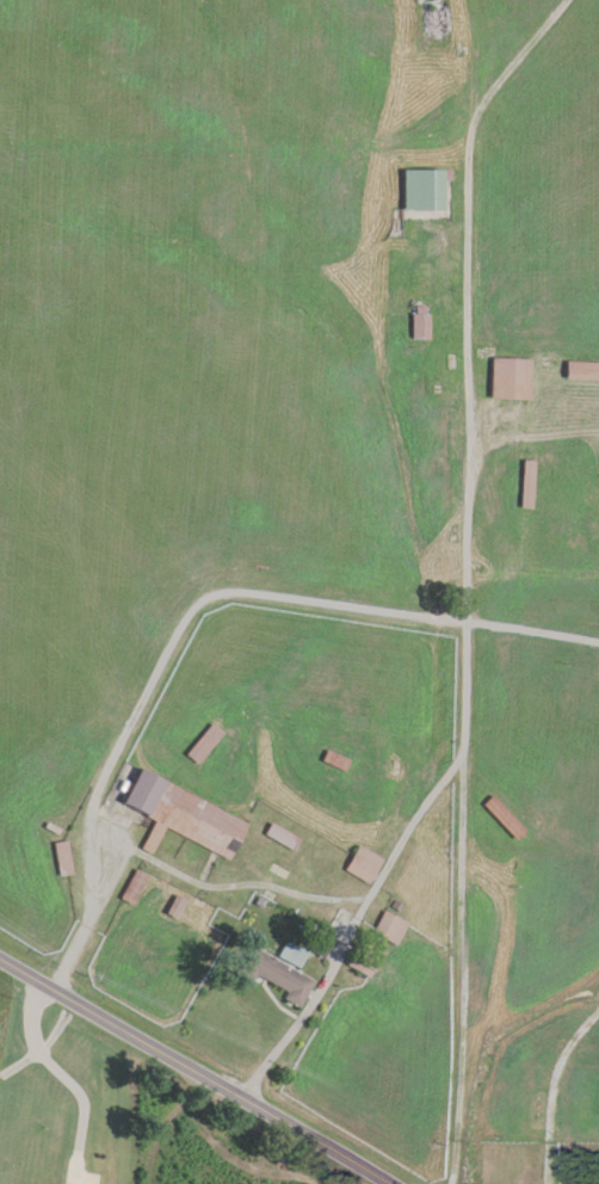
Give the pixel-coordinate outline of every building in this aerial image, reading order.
[(403,171),(403,211),(446,211),(446,171),(403,171)] [(411,340),(427,340),(427,307),(411,307),(411,340)] [(490,400),(530,400),(530,359),(490,359),(490,400)] [(565,380),(598,381),(598,363),(566,362),(565,380)] [(532,461),(521,461),(521,510),(532,510),(532,461)] [(348,760),(325,752),(321,762),(344,770),(348,760)] [(247,823),(139,771),(123,805),(155,820),(141,849),(150,854),(163,828),(229,860),(247,823)] [(521,826),(491,797),(481,806),(511,836),(521,826)] [(265,835),(290,849),(296,839),(270,825),(265,835)] [(69,873),(66,843),(54,844),(57,874),(69,873)] [(344,870),(367,884),(381,860),(358,846),(344,870)] [(372,932),(395,945),(407,923),(384,910),(372,932)] [(257,976),(286,991),(282,999),(299,1008),(313,981),(250,948),(237,973),(253,982),(257,976)]
